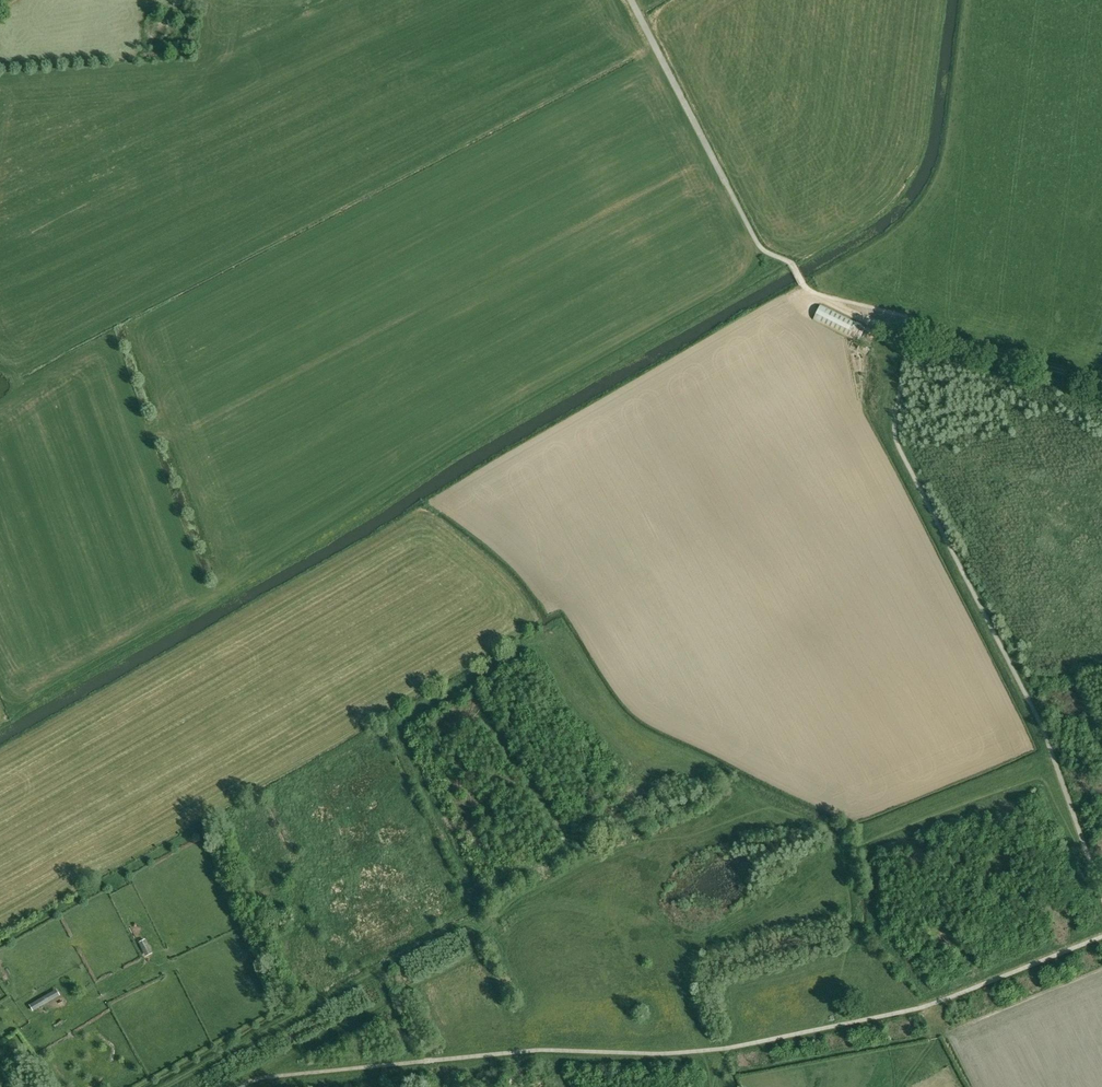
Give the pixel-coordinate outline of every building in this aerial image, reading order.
[(866,327),(820,305),(813,320),(859,342),(866,327)] [(138,942),(143,951),(149,948),(145,939),(138,942)] [(49,993),(29,1005),(33,1011),(53,999),(49,993)]
